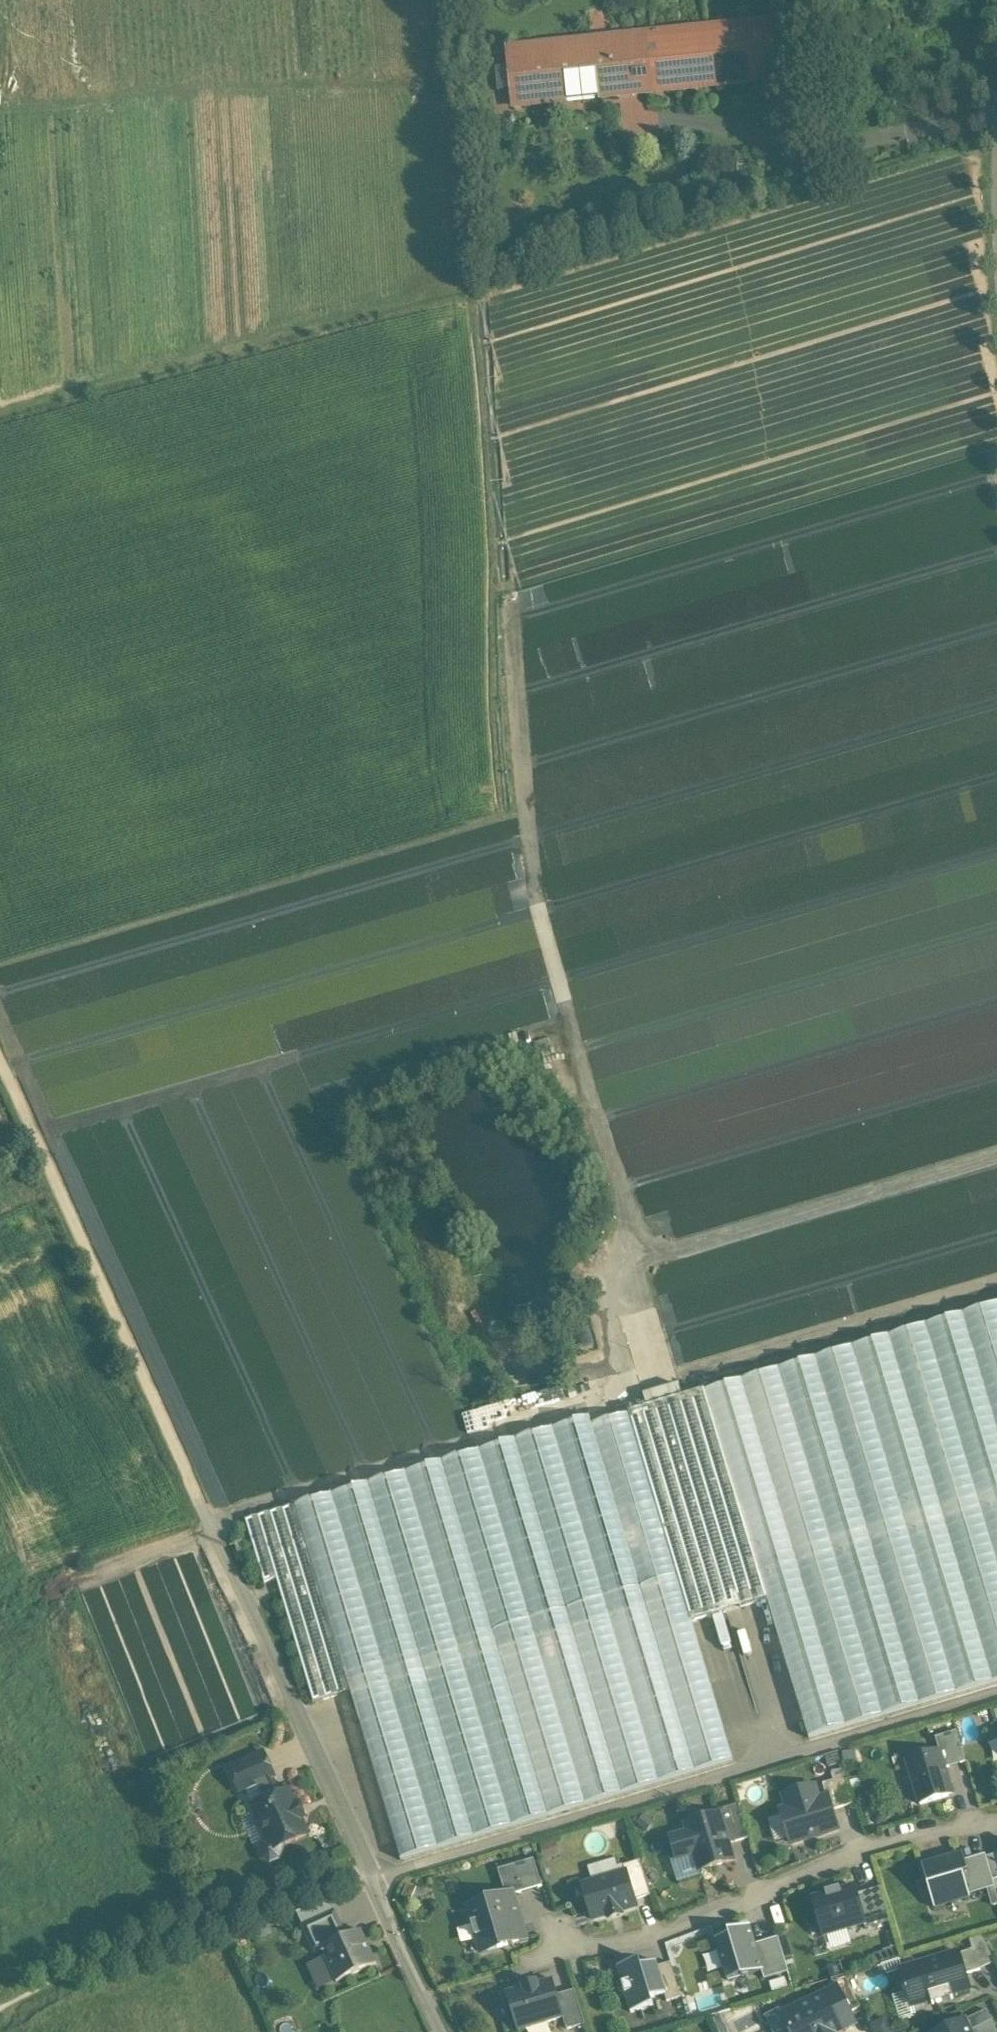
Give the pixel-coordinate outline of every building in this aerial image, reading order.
[(771,23),(734,27),(740,84),(777,80),(771,23)] [(734,27),(610,39),(616,97),(699,88),(713,87),(740,84),(734,27)] [(610,39),(476,53),(482,111),(616,97),(610,39)] [(682,1261),(673,1263),(673,1261),(653,1265),(658,1292),(687,1287),(682,1261)] [(630,1414),(628,1408),(246,1522),(265,1584),(277,1580),(314,1703),(351,1692),(401,1861),(734,1761),(692,1622),(767,1600),(809,1739),(996,1682),(996,1304),(630,1414)] [(527,1395),(464,1412),(468,1428),(532,1411),(527,1395)] [(940,1752),(945,1769),(967,1763),(957,1732),(936,1738),(940,1752)] [(921,1806),(954,1796),(945,1769),(940,1752),(908,1761),(921,1806)] [(265,1753),(229,1769),(241,1795),(248,1791),(269,1782),(276,1779),(265,1753)] [(828,1797),(833,1811),(855,1804),(845,1769),(831,1773),(834,1782),(823,1784),(826,1798),(828,1797)] [(273,1791),(269,1782),(248,1791),(256,1808),(253,1809),(269,1843),(263,1846),(261,1852),(265,1861),(271,1864),(280,1860),(285,1847),(310,1836),(303,1821),(307,1820),(300,1805),(297,1807),(290,1792),(289,1793),(286,1785),(273,1791)] [(782,1811),(792,1844),(838,1829),(833,1811),(828,1797),(826,1798),(782,1811)] [(721,1815),(729,1845),(749,1839),(739,1805),(717,1811),(719,1816),(721,1815)] [(719,1816),(687,1825),(689,1834),(672,1839),(677,1860),(695,1855),(700,1872),(734,1862),(729,1845),(721,1815),(719,1816)] [(963,1854),(922,1866),(935,1909),(971,1899),(970,1896),(965,1877),(970,1875),(966,1861),(963,1854)] [(986,1858),(993,1879),(993,1881),(996,1880),(996,1855),(986,1858)] [(985,1856),(966,1861),(970,1875),(965,1877),(970,1896),(995,1888),(993,1881),(993,1879),(986,1858),(985,1856)] [(534,1860),(499,1870),(506,1897),(513,1894),(514,1896),(543,1887),(534,1860)] [(626,1874),(635,1900),(651,1896),(640,1862),(624,1867),(626,1874)] [(583,1886),(594,1921),(609,1916),(610,1919),(623,1915),(623,1912),(637,1908),(635,1900),(626,1874),(583,1886)] [(813,1899),(824,1938),(865,1925),(867,1925),(857,1895),(855,1887),(841,1891),(840,1888),(825,1893),(827,1895),(813,1899)] [(880,1888),(857,1895),(867,1925),(865,1925),(866,1930),(891,1923),(880,1888)] [(506,1897),(468,1908),(482,1954),(527,1940),(514,1896),(513,1894),(506,1897)] [(323,1952),(322,1951),(348,1939),(336,1913),(303,1929),(316,1955),(323,1952)] [(750,1926),(729,1933),(730,1936),(716,1940),(728,1981),(742,1977),(743,1978),(763,1972),(764,1972),(756,1945),(750,1926)] [(348,1939),(322,1951),(323,1952),(338,1984),(378,1966),(362,1932),(348,1939)] [(779,1938),(756,1945),(764,1972),(763,1972),(765,1980),(789,1973),(779,1938)] [(892,1948),(871,1953),(873,1963),(894,1958),(892,1948)] [(958,1955),(903,1972),(913,2006),(932,2001),(933,2006),(954,1999),(952,1995),(969,1990),(958,1955)] [(657,1962),(642,1967),(641,1961),(618,1967),(622,1982),(617,1984),(621,1998),(627,1996),(632,2013),(654,2007),(652,1999),(665,1995),(667,1994),(659,1967),(657,1962)] [(671,1963),(659,1967),(667,1994),(665,1995),(667,2002),(682,1998),(671,1963)] [(523,1987),(523,1990),(507,1994),(519,2031),(521,2031),(564,2019),(565,2019),(558,1996),(553,1981),(539,1985),(538,1982),(523,1987)] [(575,1991),(558,1996),(565,2019),(564,2019),(567,2031),(586,2025),(575,1991)] [(826,1996),(783,2017),(790,2031),(839,2031),(841,2031),(841,2026),(826,1996)] [(944,2031),(972,2031),(992,2022),(987,2011),(964,2022),(944,2031)] [(872,2031),(891,2031),(884,2017),(868,2024),(872,2031)] [(972,2031),(996,2031),(992,2022),(972,2031)]
